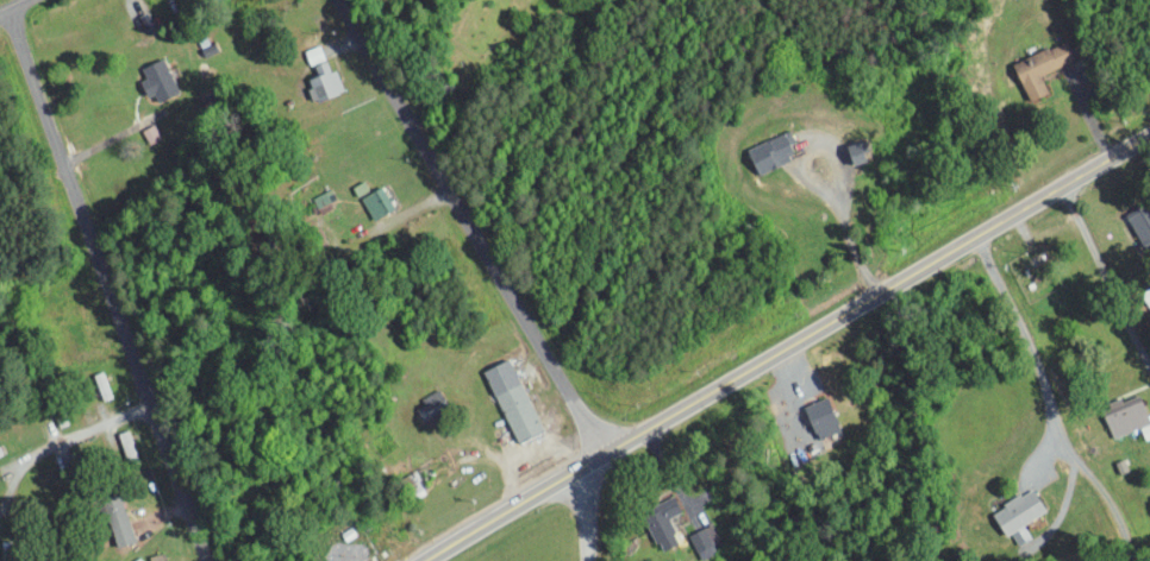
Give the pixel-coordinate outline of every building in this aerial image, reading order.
[(1015,94),(1034,85),(1026,67),(1059,53),(1051,34),(999,56),(1015,94)] [(290,44),(296,57),(310,51),(304,38),(290,44)] [(135,88),(140,86),(143,94),(164,85),(148,51),(123,63),(135,88)] [(292,71),(299,94),(329,85),(322,61),(315,63),(312,53),(300,57),(303,68),(292,71)] [(135,137),(146,131),(138,117),(128,123),(135,137)] [(733,141),(743,166),(781,151),(770,125),(733,141)] [(839,158),(853,154),(846,134),(833,138),(839,158)] [(359,213),(379,201),(367,179),(346,191),(359,213)] [(1114,208),(1126,237),(1144,230),(1132,200),(1114,208)] [(469,364),(502,435),(529,423),(495,351),(469,364)] [(401,395),(408,414),(434,405),(427,386),(401,395)] [(1089,409),(1099,431),(1137,415),(1124,386),(1095,398),(1098,405),(1089,409)] [(790,399),(803,432),(826,423),(813,389),(790,399)] [(990,528),(1032,508),(1020,482),(978,503),(990,528)] [(121,534),(103,484),(85,491),(102,541),(121,534)] [(666,536),(654,512),(667,505),(660,490),(627,506),(646,545),(666,536)] [(699,537),(706,533),(698,516),(674,528),(687,553),(703,545),(699,537)]
